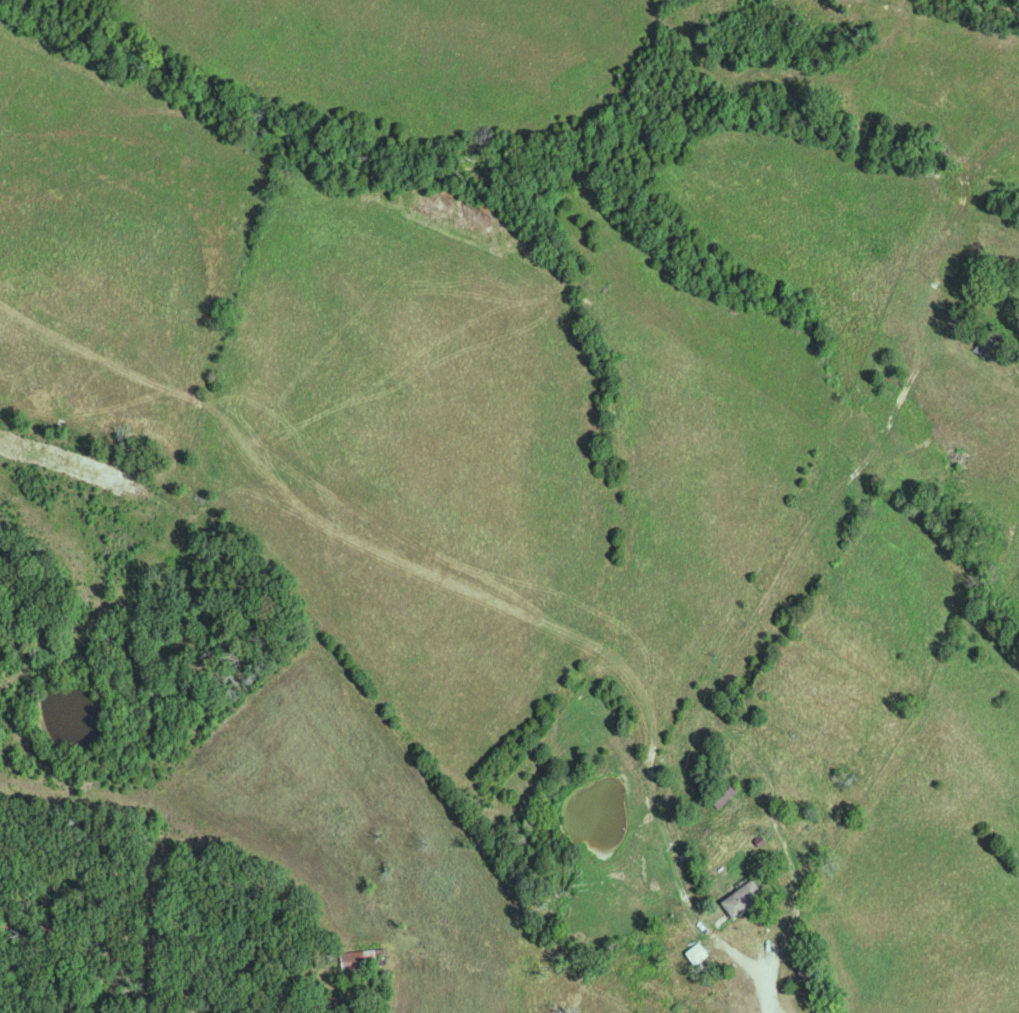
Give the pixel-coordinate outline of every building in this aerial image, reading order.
[(736,919),(750,910),(751,912),(770,899),(757,879),(725,901),(736,919)]
